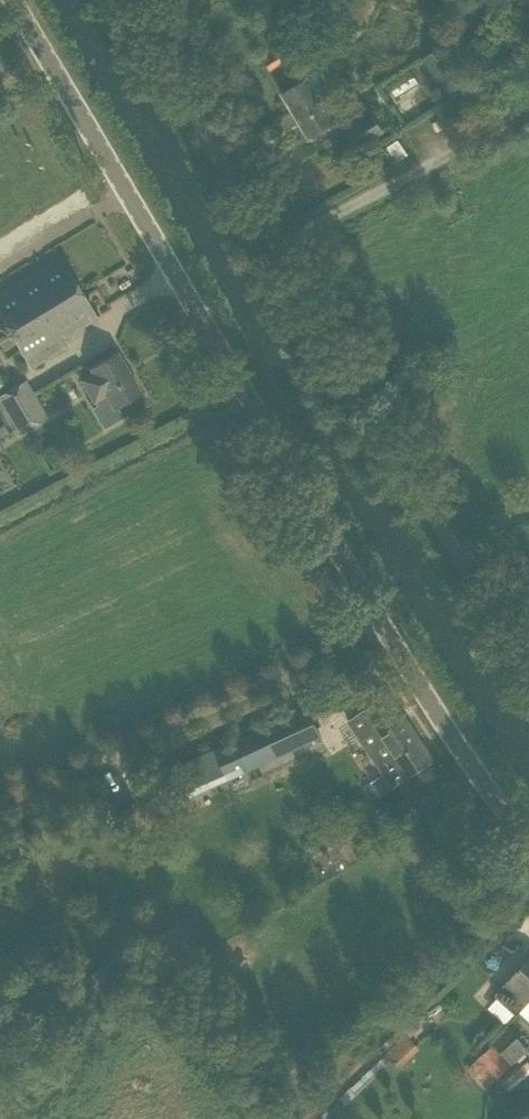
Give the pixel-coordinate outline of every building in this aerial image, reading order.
[(447,1),(435,9),(446,24),(458,16),(447,1)] [(422,57),(448,99),(468,86),(442,44),(422,57)] [(264,62),(270,70),(284,61),(279,53),(264,62)] [(282,93),(310,139),(339,121),(321,92),(331,86),(321,69),(282,93)] [(412,71),(389,85),(396,96),(419,82),(412,71)] [(436,85),(430,89),(433,94),(439,90),(436,85)] [(345,130),(355,146),(384,129),(375,112),(345,130)] [(31,367),(67,345),(62,337),(95,317),(95,319),(97,318),(60,256),(0,292),(0,315),(31,367)] [(92,408),(104,428),(123,417),(117,407),(141,393),(117,352),(90,367),(92,371),(79,378),(93,404),(95,403),(97,405),(92,408)] [(0,396),(0,398),(19,433),(45,418),(25,382),(0,396)] [(0,426),(0,438),(9,433),(3,424),(0,426)] [(383,740),(407,777),(432,761),(389,696),(359,715),(378,743),(383,740)] [(167,773),(180,800),(321,736),(309,708),(167,773)] [(383,774),(371,781),(380,795),(392,787),(383,774)] [(516,1014),(528,1001),(528,958),(495,995),(516,1014)] [(422,1006),(436,1022),(446,1012),(432,997),(422,1006)] [(412,1014),(400,1025),(411,1036),(422,1025),(412,1014)] [(513,1061),(528,1046),(528,1044),(511,1026),(495,1043),(513,1061)] [(399,1040),(388,1050),(401,1067),(421,1049),(414,1040),(407,1033),(399,1040)] [(467,1069),(485,1088),(511,1065),(493,1045),(467,1069)] [(507,1086),(528,1067),(528,1061),(525,1056),(500,1078),(507,1086)] [(499,1081),(493,1088),(501,1094),(507,1088),(499,1081)] [(512,1094),(523,1106),(528,1100),(528,1099),(519,1088),(512,1094)]
